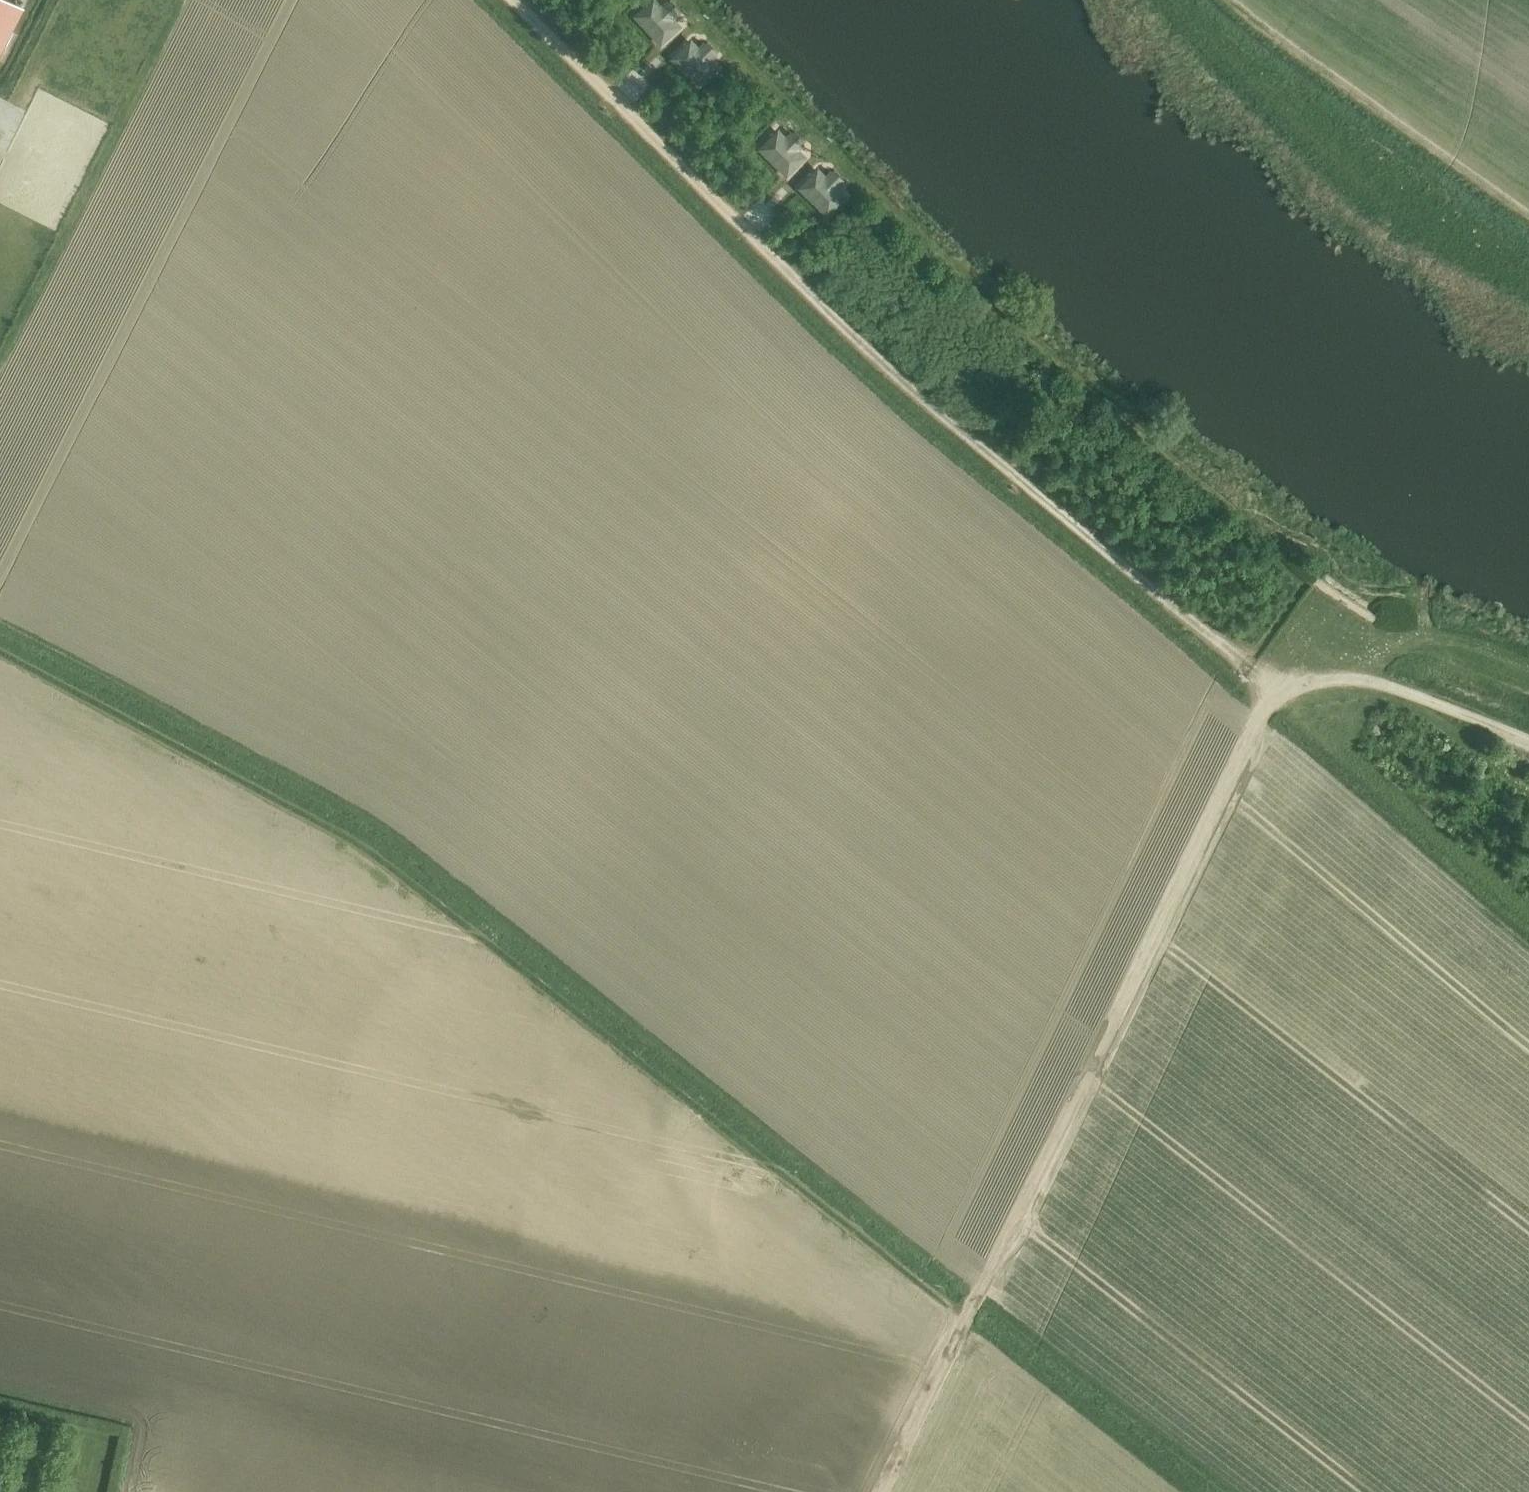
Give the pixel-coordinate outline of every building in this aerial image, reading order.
[(10,0),(0,0),(0,20),(10,0)]
